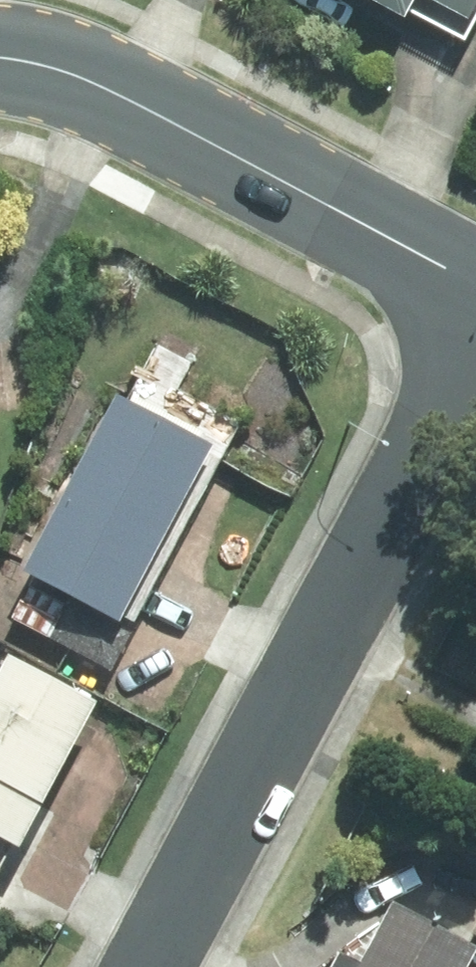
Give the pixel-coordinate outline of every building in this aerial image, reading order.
[(408,23),(420,0),(365,0),(408,23)] [(473,24),(475,19),(475,0),(429,0),(473,24)] [(212,436),(116,387),(25,562),(122,611),(212,436)] [(49,636),(65,601),(25,582),(9,616),(49,636)] [(96,694),(9,647),(0,664),(0,837),(3,831),(18,839),(96,694)] [(472,947),(475,941),(475,939),(391,894),(358,958),(337,949),(328,966),(475,966),(475,949),(472,947)]
